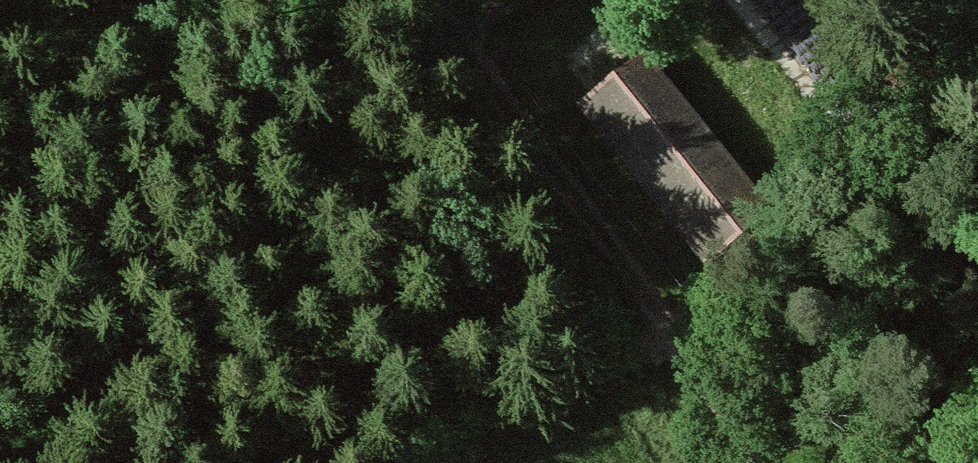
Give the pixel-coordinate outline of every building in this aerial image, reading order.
[(573,101),(649,184),(713,126),(637,43),(573,101)]
